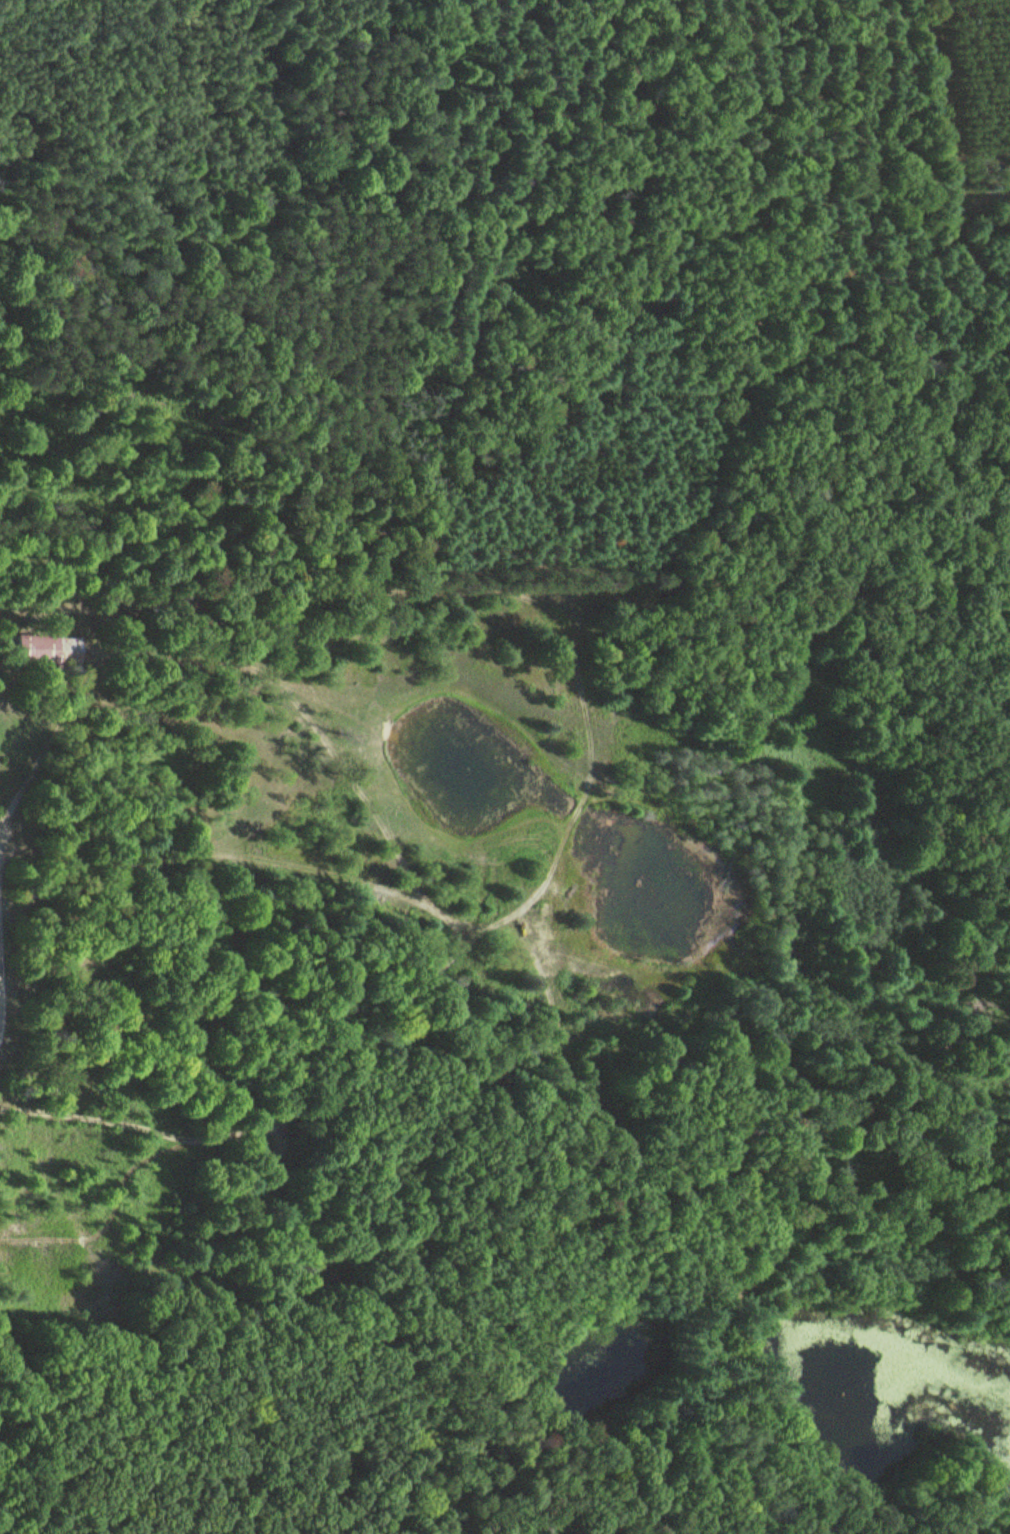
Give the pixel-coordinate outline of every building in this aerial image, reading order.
[(78,637),(15,634),(14,663),(55,665),(55,672),(65,672),(65,680),(76,680),(78,637)]
